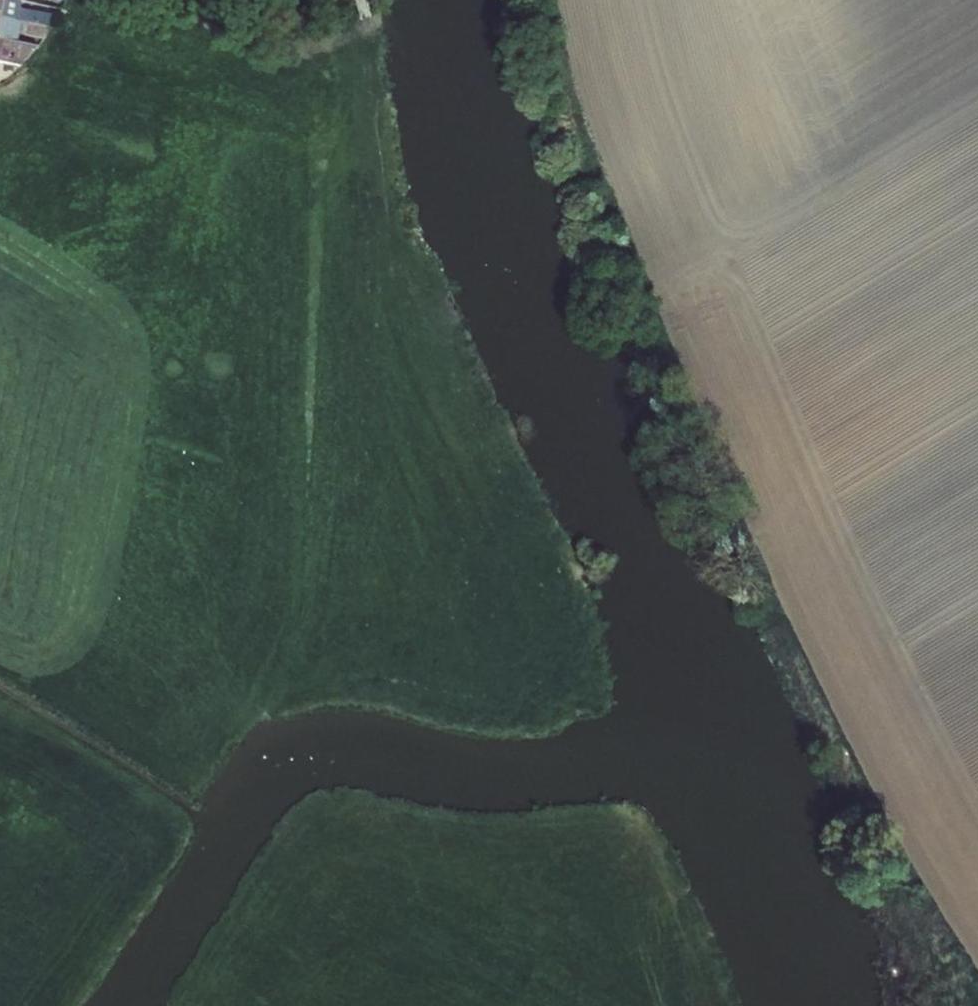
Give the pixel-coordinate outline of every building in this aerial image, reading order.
[(16,0),(4,0),(1,17),(48,26),(51,15),(20,8),(21,1),(16,0)] [(1,17),(0,21),(0,39),(17,42),(19,34),(44,39),(50,27),(48,26),(1,17)] [(0,39),(0,61),(20,65),(37,46),(17,42),(0,39)]
